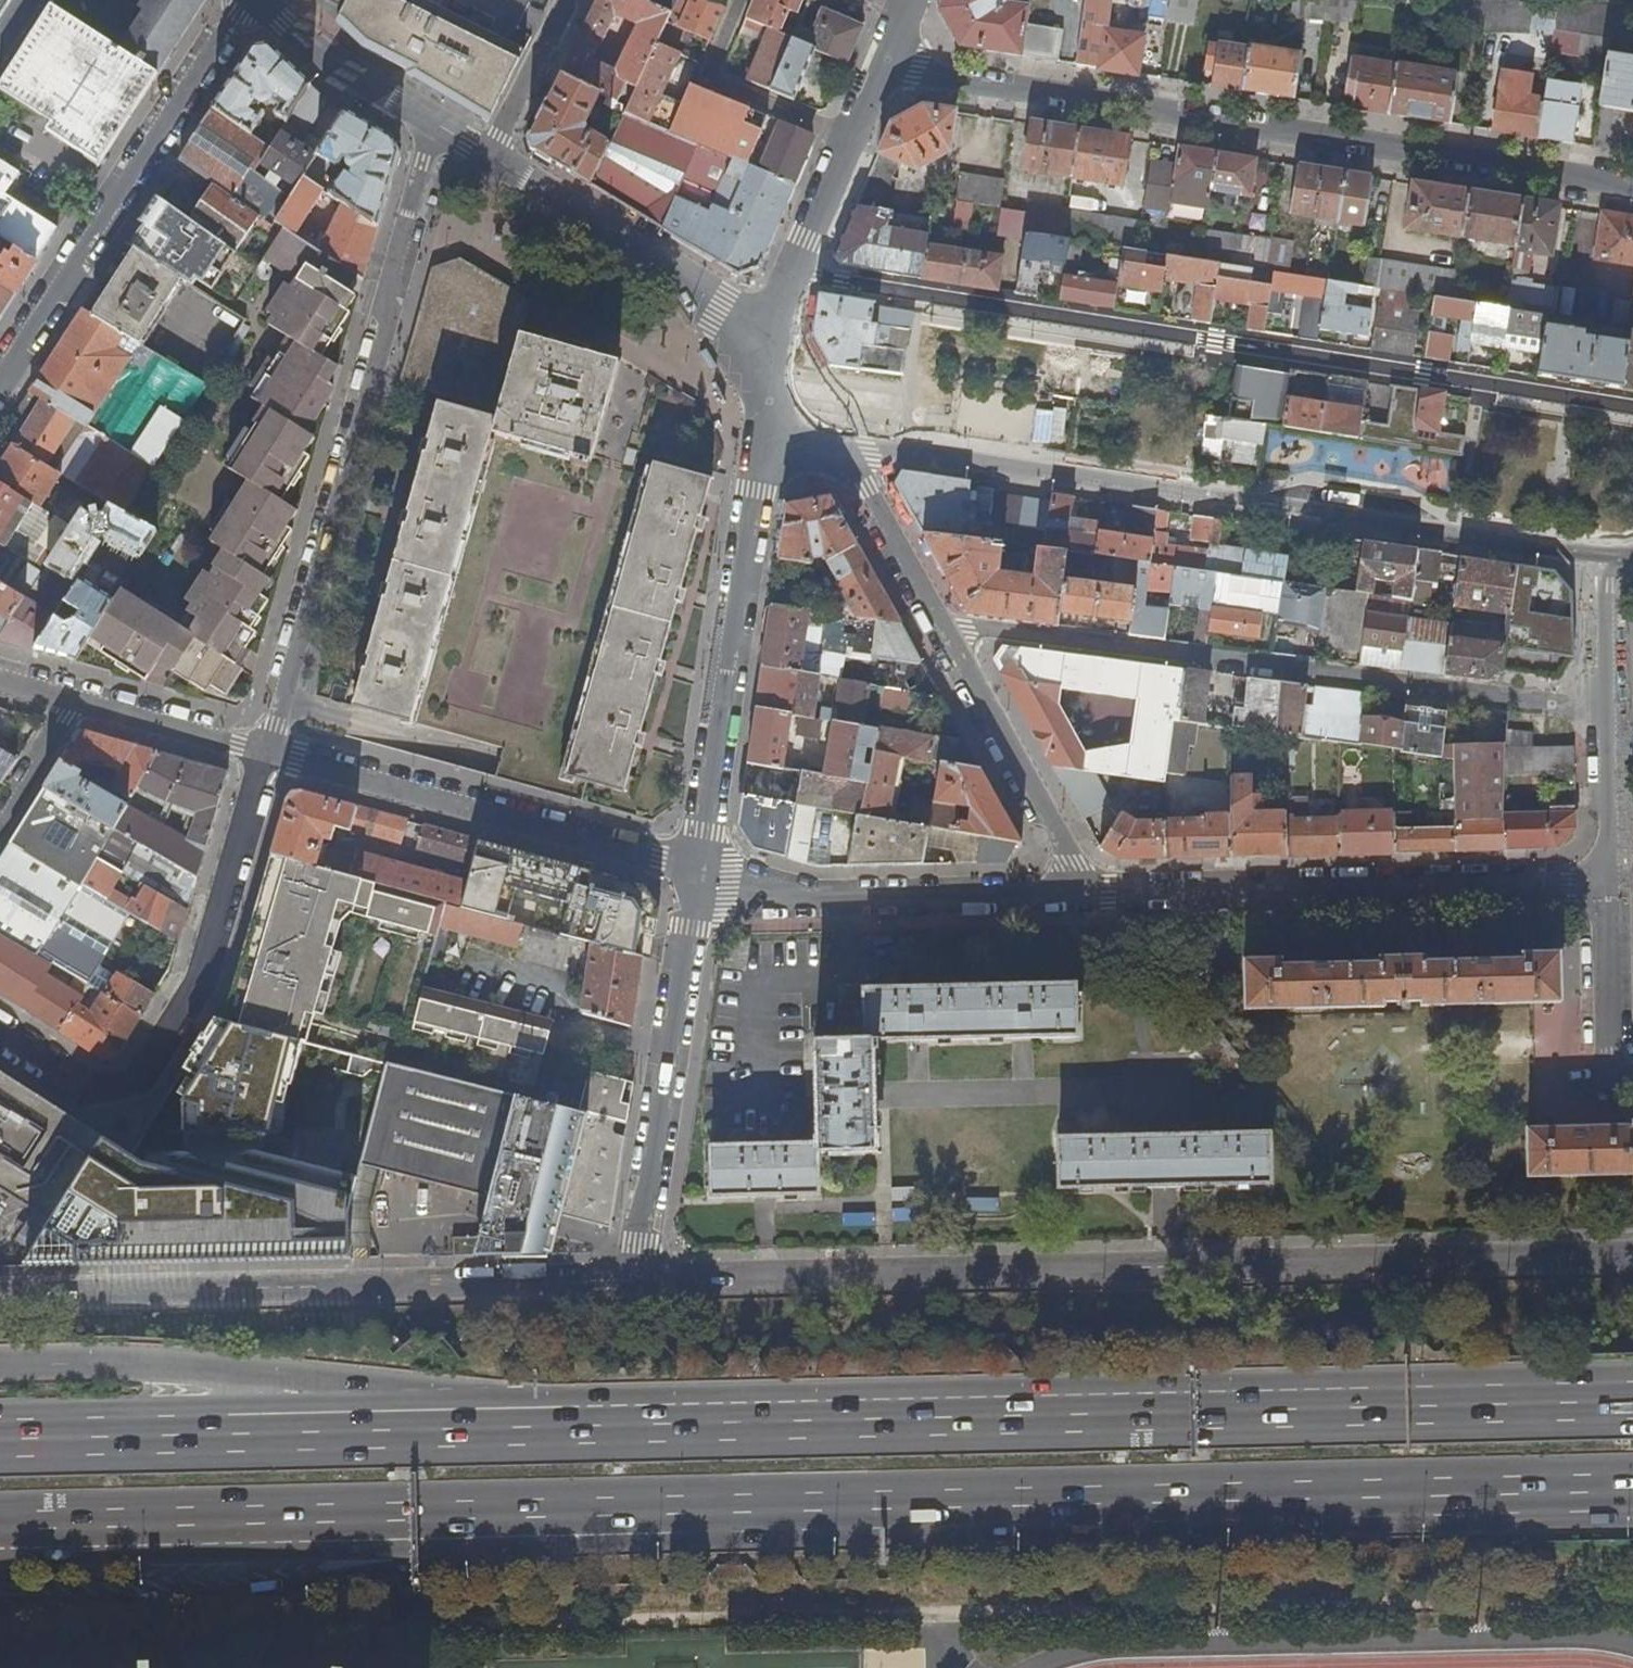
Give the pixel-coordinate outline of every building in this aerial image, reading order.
[(49,10),(51,6),(55,0),(0,0),(0,85),(49,10)] [(124,53),(158,75),(206,0),(158,0),(124,53)] [(344,8),(371,23),(360,44),(412,71),(410,74),(490,123),(526,50),(428,0),(328,0),(344,8)] [(669,21),(672,13),(647,0),(600,0),(562,73),(617,102),(627,82),(637,87),(647,66),(658,44),(669,21)] [(672,13),(669,21),(679,26),(690,0),(678,0),(672,13)] [(679,26),(685,28),(710,39),(725,6),(711,0),(690,0),(679,26)] [(747,18),(772,30),(781,33),(786,21),(792,24),(797,13),(799,13),(804,0),(755,0),(747,18)] [(942,11),(962,47),(1059,62),(1065,29),(1027,23),(1030,7),(1007,4),(1005,0),(947,0),(942,11)] [(1084,11),(1105,14),(1108,0),(1086,0),(1084,11)] [(1197,0),(1171,0),(1168,22),(1193,26),(1197,0)] [(1327,21),(1330,0),(1303,0),(1300,20),(1327,21)] [(1358,0),(1330,0),(1327,21),(1355,22),(1358,0)] [(1555,31),(1610,39),(1615,6),(1559,4),(1555,31)] [(100,165),(158,75),(124,53),(51,6),(49,10),(0,85),(0,92),(52,123),(47,132),(100,165)] [(344,8),(337,21),(360,44),(371,23),(344,8)] [(1617,8),(1612,41),(1631,43),(1632,25),(1632,10),(1617,8)] [(813,33),(799,27),(793,39),(848,64),(864,26),(824,9),(813,33)] [(755,33),(767,39),(767,38),(769,39),(772,30),(747,18),(744,27),(737,42),(749,47),(755,33)] [(679,26),(669,21),(658,44),(675,51),(685,28),(679,26)] [(1104,29),(1098,68),(1136,74),(1142,35),(1104,29)] [(793,39),(788,36),(781,33),(772,30),(769,39),(767,38),(767,39),(749,80),(771,90),(790,47),(793,39)] [(811,63),(842,77),(848,64),(793,39),(790,47),(771,90),(776,92),(794,100),(811,63)] [(664,88),(679,53),(675,51),(658,44),(647,66),(637,87),(636,91),(629,105),(640,110),(637,118),(666,129),(671,129),(685,97),(664,88)] [(1217,44),(1211,86),(1243,91),(1250,49),(1217,44)] [(276,113),(288,121),(311,84),(304,77),(270,45),(255,47),(214,109),(253,134),(267,113),(261,109),(264,104),(267,105),(270,104),(272,101),(280,106),(276,113)] [(1303,53),(1251,45),(1250,49),(1243,91),(1295,99),(1303,53)] [(1355,87),(1351,108),(1389,114),(1397,65),(1351,58),(1346,86),(1355,87)] [(1607,58),(1600,106),(1632,111),(1632,62),(1607,58)] [(1459,75),(1397,65),(1389,114),(1451,124),(1459,75)] [(1503,70),(1494,130),(1538,137),(1546,87),(1531,84),(1532,76),(1503,70)] [(536,150),(592,184),(618,129),(628,108),(617,102),(562,73),(532,135),(536,150)] [(751,157),(769,116),(758,111),(691,83),(685,97),(671,129),(670,131),(666,129),(637,118),(640,110),(629,105),(628,108),(618,129),(592,184),(695,247),(710,212),(677,197),(685,178),(718,193),(733,158),(795,184),(810,150),(810,133),(774,118),(766,137),(773,139),(762,162),(751,157)] [(302,145),(329,101),(311,84),(288,121),(272,146),(257,170),(294,194),(297,189),(291,186),(293,183),(270,168),(271,167),(300,185),(307,173),(308,172),(311,167),(319,156),(302,145)] [(1553,86),(1546,86),(1546,87),(1538,137),(1573,143),(1579,104),(1551,100),(1553,86)] [(952,153),(958,112),(925,106),(893,125),(858,206),(880,210),(886,211),(899,180),(893,178),(899,163),(918,171),(952,153)] [(214,109),(181,160),(207,177),(217,183),(232,193),(263,213),(267,216),(278,203),(285,208),(294,194),(257,170),(272,146),(253,134),(214,109)] [(330,179),(311,167),(308,172),(307,173),(327,187),(340,197),(345,201),(380,225),(400,153),(394,138),(347,111),(319,154),(336,165),(341,164),(346,157),(348,161),(348,163),(349,166),(352,168),(350,172),(346,169),(335,187),(328,183),(330,179)] [(1024,169),(1071,177),(1079,131),(1032,123),(1024,169)] [(1122,184),(1129,138),(1079,131),(1071,177),(1122,184)] [(1171,203),(1208,209),(1211,191),(1217,152),(1180,146),(1176,172),(1150,169),(1144,207),(1170,211),(1171,203)] [(1250,197),(1257,159),(1217,152),(1211,191),(1250,197)] [(759,268),(795,184),(733,158),(718,193),(710,212),(695,247),(740,275),(759,268)] [(200,189),(207,177),(181,160),(172,174),(196,188),(200,189)] [(38,261),(59,229),(38,216),(5,195),(19,174),(0,161),(0,237),(38,261)] [(1290,214),(1315,218),(1338,222),(1346,172),(1322,169),(1298,165),(1290,214)] [(1338,223),(1353,225),(1365,227),(1373,176),(1346,172),(1338,222),(1338,223)] [(298,233),(327,187),(307,173),(300,185),(297,189),(294,194),(285,208),(278,219),(287,225),(298,233)] [(960,173),(956,200),(960,201),(964,202),(975,203),(1001,207),(1005,180),(960,173)] [(239,250),(263,213),(232,193),(217,183),(193,220),(221,238),(239,250)] [(1406,229),(1462,238),(1462,236),(1469,192),(1413,183),(1406,229)] [(1507,244),(1516,245),(1523,201),(1469,192),(1462,236),(1497,242),(1495,258),(1504,259),(1507,244)] [(213,290),(239,250),(221,238),(193,220),(157,197),(142,220),(143,223),(145,226),(132,247),(136,250),(183,280),(192,286),(197,279),(213,290)] [(70,212),(48,199),(38,216),(59,229),(70,212)] [(345,201),(321,248),(358,273),(365,277),(380,225),(345,201)] [(958,235),(970,237),(975,203),(964,202),(960,201),(955,230),(958,235)] [(1551,254),(1559,207),(1523,201),(1516,245),(1515,249),(1551,254)] [(1032,205),(1030,212),(1027,233),(1047,236),(1061,238),(1066,210),(1032,205)] [(878,222),(880,210),(858,206),(837,255),(843,266),(921,278),(926,245),(931,218),(925,217),(923,230),(878,222)] [(998,235),(1026,239),(1027,233),(1030,212),(1002,208),(998,235)] [(1141,222),(1066,210),(1061,238),(1070,239),(1085,241),(1124,248),(1137,250),(1141,222)] [(1632,262),(1632,218),(1603,214),(1597,256),(1632,262)] [(1313,226),(1337,230),(1338,223),(1338,222),(1315,218),(1313,226)] [(249,246),(244,253),(253,259),(252,260),(261,265),(275,244),(287,225),(278,219),(276,222),(273,220),(254,249),(249,246)] [(1352,234),(1353,225),(1338,223),(1337,230),(1337,232),(1352,234)] [(180,626),(123,589),(115,601),(90,639),(118,658),(117,661),(129,669),(131,666),(148,677),(163,654),(179,665),(176,668),(209,689),(214,683),(229,693),(245,669),(238,664),(259,632),(256,630),(263,618),(260,616),(271,601),(261,595),(271,579),(265,575),(275,559),(279,561),(287,548),(284,546),(294,531),(284,524),(295,508),(283,501),(293,486),(296,488),(305,474),(302,473),(312,458),(302,452),(312,436),(305,432),(315,416),(318,418),(327,405),(323,403),(334,387),(324,380),(334,364),(323,356),(332,342),(335,344),(343,332),(340,330),(350,314),(342,309),(352,293),(348,290),(358,273),(321,248),(298,233),(287,225),(275,244),(313,268),(281,320),(306,336),(297,350),(293,347),(263,392),(278,402),(263,426),(256,422),(228,465),(259,485),(249,500),(244,497),(215,541),(229,551),(180,626)] [(1271,241),(1204,231),(1199,260),(1220,263),(1237,266),(1245,267),(1264,270),(1267,271),(1271,243),(1271,241)] [(1018,293),(1037,296),(1047,236),(1027,233),(1026,239),(1018,293)] [(16,294),(38,261),(0,237),(0,284),(16,294)] [(1080,276),(1065,274),(1064,275),(1061,300),(1114,308),(1118,285),(1124,248),(1085,241),(1080,276)] [(1292,247),(1271,243),(1267,271),(1274,272),(1287,274),(1292,247)] [(968,252),(926,245),(921,278),(962,285),(968,252)] [(1118,285),(1162,292),(1166,267),(1156,266),(1158,253),(1137,250),(1124,248),(1118,285)] [(141,345),(183,280),(136,250),(94,316),(141,345)] [(1002,257),(968,252),(962,285),(997,290),(1002,257)] [(1184,285),(1179,319),(1210,324),(1214,299),(1220,263),(1199,260),(1168,255),(1166,267),(1162,292),(1159,307),(1166,308),(1170,283),(1184,285)] [(593,463),(613,387),(618,367),(620,361),(521,333),(531,300),(462,258),(434,268),(402,382),(499,410),(497,418),(438,402),(395,562),(354,706),(413,722),(493,434),(593,463)] [(1367,258),(1363,285),(1377,287),(1381,260),(1367,258)] [(1456,272),(1381,260),(1377,287),(1380,288),(1392,290),(1402,291),(1434,297),(1452,300),(1456,272)] [(1253,305),(1249,330),(1264,332),(1265,328),(1274,272),(1267,271),(1264,270),(1261,284),(1235,280),(1237,266),(1220,263),(1214,299),(1253,305)] [(1261,284),(1264,270),(1245,267),(1237,266),(1235,280),(1261,284)] [(1305,313),(1302,338),(1318,341),(1320,330),(1327,280),(1287,274),(1274,272),(1265,328),(1278,330),(1285,292),(1317,297),(1314,314),(1305,313)] [(1371,294),(1379,295),(1380,288),(1377,287),(1363,285),(1355,284),(1327,280),(1320,330),(1367,337),(1371,310),(1370,310),(1371,305),(1350,301),(1350,307),(1344,306),(1346,293),(1367,297),(1371,294)] [(1559,288),(1510,280),(1506,308),(1509,309),(1547,315),(1555,316),(1559,288)] [(16,294),(0,284),(0,319),(16,294)] [(1389,308),(1392,290),(1380,288),(1379,295),(1371,349),(1415,356),(1423,306),(1408,304),(1407,311),(1389,308)] [(1400,299),(1433,304),(1434,297),(1402,291),(1400,299)] [(879,306),(879,304),(822,295),(815,335),(832,367),(860,369),(863,345),(888,348),(892,326),(872,324),(875,306),(879,306)] [(1460,347),(1469,348),(1472,332),(1476,304),(1452,300),(1434,297),(1433,304),(1432,314),(1463,319),(1461,333),(1460,347)] [(1472,332),(1505,337),(1505,333),(1509,309),(1506,308),(1476,304),(1472,332)] [(1505,333),(1543,339),(1544,328),(1547,315),(1509,309),(1505,333)] [(84,310),(31,392),(43,399),(79,421),(89,427),(97,432),(137,456),(157,468),(207,386),(141,345),(94,316),(84,310)] [(892,326),(888,348),(901,350),(903,334),(909,335),(910,329),(892,326)] [(1567,332),(1544,328),(1543,339),(1537,375),(1623,389),(1630,341),(1572,332),(1572,329),(1568,328),(1567,332)] [(1632,328),(1630,341),(1623,389),(1632,390),(1632,328)] [(1454,335),(1429,331),(1425,358),(1450,362),(1454,335)] [(1059,336),(1054,378),(1084,382),(1082,405),(1118,409),(1126,344),(1059,336)] [(854,406),(885,409),(890,372),(860,369),(832,367),(854,406)] [(1271,371),(1243,367),(1238,367),(1230,420),(1262,425),(1271,371)] [(1271,371),(1262,425),(1266,425),(1283,428),(1287,398),(1291,374),(1271,371)] [(905,374),(890,372),(885,409),(894,410),(896,395),(909,396),(911,374),(905,374)] [(1342,384),(1343,378),(1330,376),(1326,404),(1321,433),(1340,436),(1345,408),(1335,406),(1338,384),(1342,384)] [(1357,409),(1345,408),(1340,436),(1359,439),(1368,381),(1361,380),(1357,409)] [(1471,397),(1411,387),(1368,381),(1359,439),(1462,455),(1471,397)] [(1326,404),(1287,398),(1283,428),(1321,433),(1326,404)] [(50,468),(79,421),(43,399),(15,445),(50,468)] [(1258,444),(1263,445),(1266,425),(1262,425),(1230,420),(1207,416),(1204,435),(1222,438),(1222,439),(1237,441),(1233,463),(1254,466),(1258,444)] [(59,474),(89,427),(79,421),(50,468),(59,474)] [(108,501),(137,456),(97,432),(89,427),(59,474),(69,480),(93,496),(94,493),(108,501)] [(69,480),(59,474),(50,468),(15,445),(0,468),(0,480),(31,499),(36,503),(42,506),(58,480),(66,484),(69,480)] [(651,477),(569,771),(628,788),(637,756),(716,475),(657,457),(651,477)] [(966,517),(972,482),(905,472),(897,485),(924,533),(980,541),(983,526),(989,527),(990,521),(966,517)] [(36,503),(31,499),(0,480),(0,545),(7,549),(36,503)] [(994,494),(995,486),(981,484),(977,508),(981,513),(991,514),(990,521),(1005,523),(1003,531),(1046,537),(1052,502),(994,494)] [(1071,518),(1074,498),(1053,494),(1052,502),(1046,537),(1044,550),(1069,553),(1094,557),(1098,533),(1099,522),(1071,518)] [(824,556),(827,562),(857,545),(831,497),(789,506),(781,559),(814,565),(815,558),(824,556)] [(56,501),(50,511),(73,525),(79,516),(56,501)] [(1109,510),(1110,503),(1102,502),(1101,509),(1109,510)] [(109,537),(145,555),(161,531),(112,504),(106,513),(96,517),(83,510),(79,516),(73,525),(47,565),(77,585),(72,593),(35,649),(76,661),(90,639),(115,601),(74,576),(98,539),(104,541),(108,539),(109,537)] [(1138,539),(1098,533),(1094,557),(1141,563),(1150,564),(1157,510),(1134,507),(1132,522),(1140,529),(1138,539)] [(1161,544),(1166,512),(1157,510),(1150,564),(1175,568),(1206,572),(1210,551),(1161,544)] [(1192,541),(1211,543),(1214,519),(1195,516),(1192,541)] [(1219,546),(1223,520),(1214,519),(1211,543),(1210,551),(1206,572),(1218,574),(1285,583),(1288,564),(1289,558),(1248,552),(1249,551),(1219,546)] [(1251,533),(1253,525),(1245,524),(1244,532),(1251,533)] [(1275,542),(1291,544),(1293,531),(1277,529),(1275,542)] [(970,615),(1059,627),(1061,613),(1065,581),(1067,569),(1069,553),(1044,550),(1039,549),(1034,586),(999,581),(1005,544),(980,541),(924,533),(970,615)] [(1311,539),(1294,537),(1292,553),(1308,555),(1311,539)] [(1336,538),(1329,589),(1356,593),(1363,542),(1336,538)] [(1395,573),(1392,598),(1412,601),(1419,550),(1363,542),(1356,593),(1369,595),(1375,596),(1378,570),(1395,573)] [(38,579),(42,572),(7,549),(0,545),(0,561),(13,569),(16,565),(38,579)] [(855,612),(858,618),(901,624),(857,545),(827,562),(848,600),(844,608),(855,612)] [(1437,585),(1441,554),(1419,550),(1412,601),(1421,603),(1430,604),(1432,584),(1437,585)] [(1067,569),(1076,571),(1117,576),(1117,581),(1139,584),(1141,563),(1094,557),(1069,553),(1067,569)] [(1462,608),(1509,615),(1514,583),(1516,565),(1461,557),(1457,592),(1455,608),(1453,620),(1460,621),(1462,608)] [(1144,638),(1166,640),(1170,610),(1146,608),(1149,590),(1172,593),(1175,568),(1150,564),(1141,563),(1139,584),(1138,591),(1134,623),(1132,636),(1144,638)] [(1321,569),(1288,564),(1285,583),(1324,589),(1325,583),(1320,582),(1321,569)] [(1516,565),(1514,583),(1572,592),(1554,571),(1516,565)] [(1218,574),(1206,572),(1175,568),(1172,593),(1170,605),(1199,609),(1195,644),(1208,646),(1210,633),(1218,574)] [(1065,581),(1074,583),(1076,571),(1067,569),(1065,581)] [(1261,610),(1281,612),(1285,583),(1218,574),(1210,633),(1262,640),(1264,615),(1231,611),(1233,594),(1263,598),(1261,610)] [(1061,613),(1134,623),(1138,591),(1108,587),(1109,581),(1102,581),(1101,586),(1074,583),(1065,581),(1061,613)] [(26,597),(0,582),(0,636),(26,597)] [(1287,609),(1307,611),(1325,614),(1329,589),(1324,589),(1285,583),(1281,612),(1281,614),(1286,615),(1287,609)] [(1505,648),(1574,658),(1572,592),(1514,583),(1509,615),(1509,619),(1506,641),(1505,647),(1505,648)] [(26,597),(0,636),(0,640),(18,645),(35,649),(72,593),(58,585),(47,602),(54,606),(49,613),(26,597)] [(1321,646),(1339,649),(1362,653),(1367,613),(1369,595),(1356,593),(1329,589),(1325,614),(1324,620),(1323,628),(1321,646)] [(1441,596),(1440,605),(1455,608),(1457,592),(1450,591),(1450,597),(1441,596)] [(1263,598),(1233,594),(1231,611),(1264,615),(1280,617),(1281,614),(1281,612),(1261,610),(1263,598)] [(1403,671),(1446,677),(1451,639),(1452,625),(1419,621),(1421,603),(1412,601),(1410,619),(1403,671)] [(810,615),(811,610),(773,604),(764,666),(803,672),(805,654),(810,655),(811,648),(806,648),(807,636),(817,638),(820,616),(810,615)] [(1307,611),(1305,625),(1323,628),(1324,620),(1325,614),(1307,611)] [(1360,665),(1403,671),(1410,619),(1367,613),(1362,653),(1360,665)] [(871,650),(870,659),(923,663),(901,624),(858,618),(854,648),(871,650)] [(1497,637),(1499,640),(1506,641),(1509,619),(1502,618),(1501,624),(1499,624),(1497,637)] [(1301,658),(1319,660),(1321,646),(1323,628),(1305,625),(1301,658)] [(1489,683),(1501,674),(1505,648),(1505,647),(1498,646),(1451,639),(1446,677),(1489,683)] [(1005,646),(994,659),(1054,767),(1090,771),(1165,781),(1175,718),(1182,719),(1188,670),(1144,664),(1134,746),(1081,739),(1090,657),(1005,646)] [(1337,663),(1339,649),(1321,646),(1319,660),(1337,663)] [(805,654),(803,672),(822,676),(828,677),(831,658),(810,655),(805,654)] [(831,658),(828,677),(830,677),(842,679),(846,658),(831,656),(831,658)] [(846,658),(842,679),(866,683),(869,661),(846,658)] [(869,661),(866,683),(941,696),(923,663),(870,659),(869,661)] [(815,718),(822,676),(803,672),(764,666),(757,708),(793,714),(801,716),(815,718)] [(1211,673),(1188,670),(1182,719),(1205,722),(1211,673)] [(1264,706),(1278,708),(1281,682),(1238,676),(1232,726),(1258,730),(1258,729),(1260,729),(1264,706)] [(824,709),(823,719),(834,721),(879,729),(876,748),(876,750),(900,755),(927,760),(944,763),(981,769),(967,743),(940,739),(940,736),(889,727),(891,712),(887,711),(888,706),(952,716),(941,696),(866,683),(842,679),(830,677),(829,684),(842,687),(838,711),(824,709)] [(1308,686),(1281,682),(1278,708),(1275,732),(1286,734),(1301,736),(1308,686)] [(1308,686),(1301,736),(1336,741),(1339,717),(1363,720),(1363,719),(1366,694),(1308,686)] [(1406,725),(1363,719),(1363,720),(1359,745),(1395,749),(1443,757),(1444,746),(1449,704),(1409,699),(1406,725)] [(1264,706),(1260,729),(1275,732),(1278,708),(1264,706)] [(789,742),(793,714),(757,708),(749,763),(784,769),(787,750),(792,751),(793,743),(789,742)] [(1214,714),(1213,723),(1221,725),(1222,715),(1214,714)] [(819,739),(823,719),(815,718),(801,716),(798,736),(819,739)] [(1339,717),(1336,741),(1341,742),(1359,745),(1363,720),(1339,717)] [(810,766),(808,773),(870,783),(873,766),(862,764),(865,747),(876,748),(879,729),(834,721),(826,769),(810,766)] [(79,730),(44,788),(116,829),(99,858),(121,870),(137,842),(197,877),(229,772),(79,730)] [(1506,776),(1577,776),(1577,748),(1535,749),(1535,730),(1506,731),(1506,746),(1506,776)] [(1506,746),(1444,746),(1443,757),(1456,758),(1457,829),(1457,852),(1506,852),(1506,814),(1506,776),(1506,746)] [(3,785),(19,759),(0,747),(0,783),(3,785)] [(890,819),(900,755),(876,750),(873,766),(870,783),(865,815),(890,819)] [(915,797),(911,823),(930,826),(985,836),(1018,842),(1018,843),(1023,844),(981,769),(944,763),(938,801),(915,797)] [(1110,807),(1090,771),(1054,767),(1084,821),(1110,807)] [(839,797),(837,811),(860,815),(864,815),(865,815),(870,783),(808,773),(803,772),(800,790),(839,797)] [(1253,775),(1231,776),(1232,810),(1232,857),(1289,856),(1288,813),(1288,807),(1272,808),(1272,809),(1265,809),(1264,793),(1253,793),(1253,775)] [(44,788),(12,841),(84,885),(99,858),(116,829),(44,788)] [(473,863),(468,861),(466,868),(464,868),(461,880),(364,853),(366,845),(360,844),(359,845),(353,844),(350,853),(321,845),(324,837),(333,839),(336,826),(363,833),(363,832),(372,834),(372,833),(387,837),(387,838),(403,843),(408,821),(301,791),(288,799),(272,854),(447,902),(447,903),(461,906),(467,885),(473,863)] [(804,862),(806,851),(813,807),(744,795),(739,826),(754,848),(804,862)] [(1202,815),(1166,816),(1166,859),(1232,857),(1232,810),(1202,811),(1202,815)] [(1120,812),(1100,847),(1122,859),(1166,859),(1166,816),(1141,816),(1120,812)] [(1296,812),(1288,813),(1289,856),(1342,855),(1342,820),(1296,821),(1296,812)] [(1579,813),(1506,814),(1506,852),(1560,850),(1579,829),(1579,813)] [(1395,814),(1342,815),(1342,820),(1342,855),(1395,854),(1395,831),(1395,814)] [(924,864),(927,846),(930,826),(911,823),(890,819),(865,815),(864,815),(860,815),(850,866),(924,864)] [(468,861),(473,863),(480,840),(425,825),(418,848),(468,861)] [(930,826),(927,846),(954,850),(959,855),(958,863),(980,863),(985,836),(930,826)] [(1457,829),(1395,831),(1395,854),(1457,852),(1457,829)] [(1006,862),(1018,843),(1018,842),(985,836),(980,863),(1006,862)] [(639,904),(643,885),(480,840),(473,863),(467,885),(580,916),(585,894),(612,900),(605,926),(590,922),(589,927),(571,922),(568,935),(621,950),(631,901),(639,904)] [(0,860),(0,933),(40,956),(84,885),(12,841),(0,860)] [(188,909),(197,877),(137,842),(121,870),(123,872),(143,883),(188,909)] [(806,851),(804,862),(823,867),(829,867),(829,857),(806,851)] [(327,947),(340,902),(369,911),(367,919),(382,923),(379,931),(418,942),(420,934),(437,939),(447,903),(447,902),(272,854),(267,871),(275,874),(250,956),(243,954),(232,991),(315,1016),(334,949),(327,947)] [(188,909),(143,883),(132,902),(112,890),(123,872),(121,870),(99,858),(84,885),(129,912),(170,937),(177,924),(182,927),(188,909)] [(154,997),(100,966),(129,912),(84,885),(40,956),(54,964),(103,992),(142,1015),(154,997)] [(509,909),(506,919),(522,923),(524,913),(509,909)] [(177,924),(170,937),(178,942),(182,927),(177,924)] [(54,964),(40,956),(0,933),(0,993),(61,1032),(79,1003),(83,996),(48,973),(54,964)] [(1435,958),(1369,959),(1370,966),(1281,968),(1281,962),(1245,963),(1246,1011),(1562,1003),(1561,954),(1523,955),(1523,961),(1436,964),(1435,958)] [(867,1041),(881,1042),(1079,1038),(1078,985),(866,990),(867,1041)] [(554,1021),(424,988),(413,1030),(434,1035),(436,1028),(447,1031),(446,1038),(466,1043),(468,1037),(480,1040),(478,1046),(498,1051),(500,1045),(511,1048),(510,1055),(530,1060),(532,1053),(545,1056),(554,1021)] [(307,1043),(315,1016),(232,991),(231,992),(224,1021),(307,1043)] [(91,1011),(79,1003),(61,1032),(102,1058),(117,1055),(142,1015),(103,992),(91,1011)] [(1195,1028),(1227,1069),(1199,1090),(1216,1112),(1258,1080),(1210,1017),(1195,1028)] [(338,1208),(376,1061),(307,1043),(224,1021),(216,1019),(191,1060),(273,1082),(282,1084),(265,1152),(255,1150),(268,1099),(193,1079),(192,1085),(177,1081),(131,1155),(338,1208)] [(819,1144),(820,1153),(879,1152),(876,1052),(881,1052),(881,1042),(867,1041),(817,1042),(819,1144)] [(580,1114),(386,1064),(361,1162),(489,1197),(479,1236),(454,1236),(455,1255),(539,1254),(539,1248),(542,1248),(553,1252),(562,1217),(612,1231),(627,1126),(580,1114)] [(630,1109),(622,1105),(628,1083),(583,1071),(577,1095),(584,1097),(580,1114),(627,1126),(630,1109)] [(282,1084),(273,1082),(268,1099),(255,1150),(265,1152),(282,1084)] [(52,1221),(99,1147),(106,1135),(85,1122),(77,1135),(0,1086),(0,1187),(52,1221)] [(1560,1128),(1530,1129),(1531,1178),(1632,1176),(1632,1127),(1560,1128)] [(1061,1188),(1273,1184),(1272,1133),(1060,1138),(1061,1188)] [(820,1153),(819,1144),(713,1146),(714,1197),(821,1195),(820,1153)] [(75,1248),(131,1155),(130,1155),(99,1147),(52,1221),(35,1249),(75,1248)] [(88,1248),(75,1248),(35,1249),(33,1251),(34,1265),(88,1263),(88,1248)]
